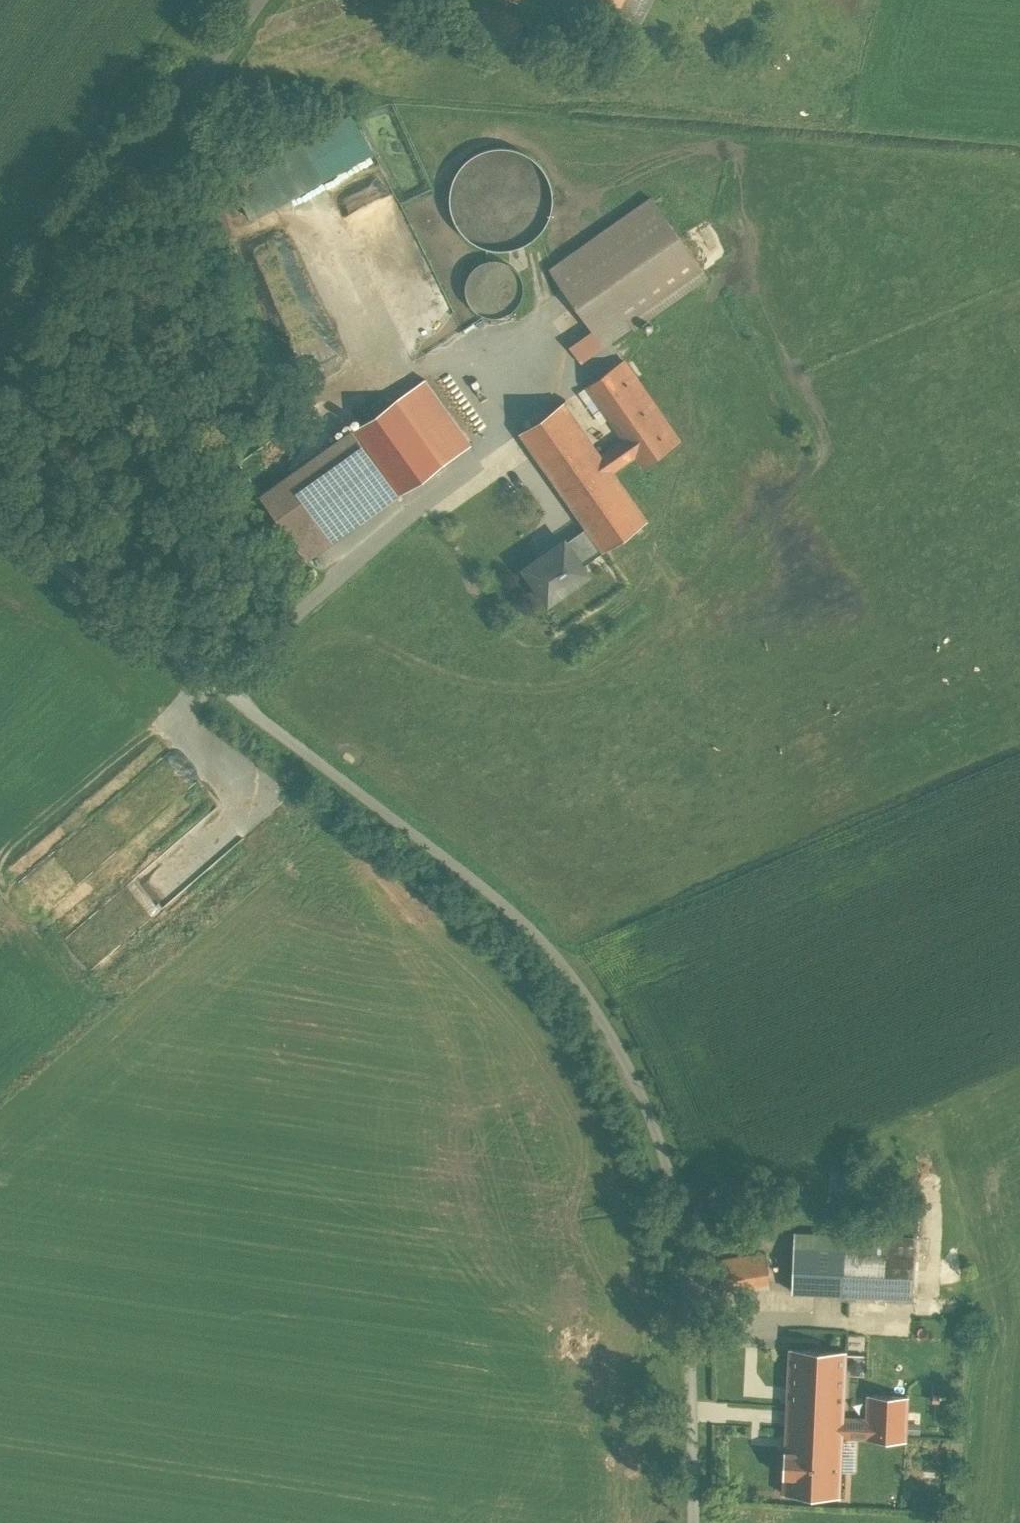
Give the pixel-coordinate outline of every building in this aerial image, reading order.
[(609,5),(608,5),(625,13),(632,0),(600,0),(609,5)] [(334,184),(314,146),(240,184),(260,222),(334,184)] [(653,197),(551,268),(594,329),(604,344),(633,324),(635,327),(708,275),(653,197)] [(594,329),(571,345),(582,360),(604,344),(594,329)] [(602,453),(565,400),(521,431),(587,526),(604,551),(648,520),(613,470),(637,453),(645,465),(668,449),(670,453),(677,448),(674,445),(674,444),(618,364),(589,384),(625,437),(602,453)] [(263,374),(255,376),(259,387),(267,385),(263,374)] [(426,378),(355,428),(402,493),(472,443),(426,378)] [(355,428),(262,494),(308,559),(309,558),(400,494),(402,493),(355,428)] [(587,526),(567,540),(584,564),(604,551),(587,526)] [(565,538),(526,566),(550,601),(590,573),(584,564),(567,540),(565,538)] [(838,1194),(785,1202),(791,1248),(794,1247),(795,1247),(844,1239),(838,1194)] [(917,1252),(795,1247),(794,1247),(792,1291),(914,1296),(917,1252)] [(907,1439),(911,1353),(871,1351),(868,1417),(844,1416),(847,1350),(791,1347),(788,1417),(844,1419),(843,1435),(867,1436),(867,1438),(907,1439)] [(844,1419),(788,1417),(786,1449),(785,1449),(784,1475),(785,1475),(784,1492),(840,1495),(843,1435),(844,1419)]
